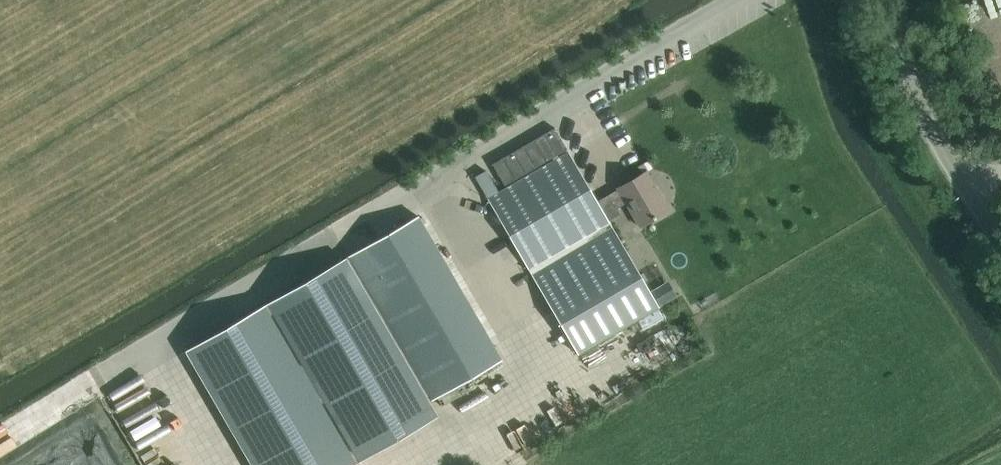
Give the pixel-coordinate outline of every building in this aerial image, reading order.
[(492,164),(504,185),(568,148),(555,127),(492,164)] [(659,307),(608,220),(619,213),(616,208),(625,202),(639,226),(669,209),(646,170),(617,187),(618,188),(597,200),(569,152),(488,198),(530,270),(578,354),(659,307)] [(188,348),(256,464),(346,464),(439,412),(432,399),(501,359),(418,215),(188,348)] [(618,357),(622,365),(638,356),(634,348),(618,357)] [(134,377),(106,396),(119,417),(148,397),(134,377)] [(0,463),(0,464),(30,464),(95,428),(87,414),(0,463)] [(151,419),(127,427),(135,448),(159,440),(151,419)]
